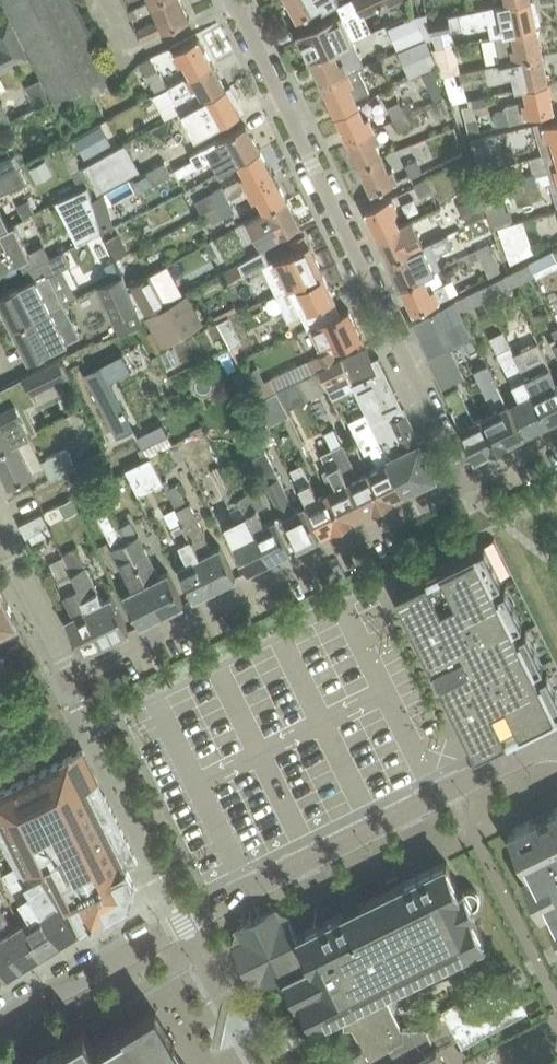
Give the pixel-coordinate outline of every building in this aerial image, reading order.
[(182,0),(152,0),(151,0),(159,19),(137,29),(141,38),(190,17),(182,0)] [(297,18),(321,5),(323,9),(338,1),(339,0),(287,0),(297,18)] [(361,13),(384,3),(385,6),(398,0),(356,0),(361,13)] [(513,30),(536,25),(531,0),(518,0),(508,2),(507,1),(502,3),(425,17),(435,46),(436,48),(446,45),(441,29),(487,19),(491,35),(514,31),(513,30)] [(341,12),(299,32),(311,58),(339,44),(353,38),(341,12)] [(425,35),(416,14),(388,27),(397,48),(425,35)] [(511,46),(514,58),(542,52),(536,25),(513,30),(514,31),(517,45),(511,46)] [(29,56),(19,36),(0,46),(0,71),(29,56)] [(198,37),(173,50),(180,63),(184,61),(191,74),(212,62),(198,37)] [(431,50),(426,38),(398,50),(409,76),(437,64),(431,50)] [(446,45),(436,48),(431,50),(437,64),(442,75),(454,72),(454,73),(460,71),(455,43),(446,45)] [(339,44),(311,58),(323,83),(349,71),(358,67),(352,54),(345,57),(339,44)] [(516,87),(524,85),(548,80),(542,52),(514,58),(501,60),(504,73),(513,71),(516,87)] [(157,91),(168,86),(151,55),(140,61),(157,91)] [(168,86),(168,87),(173,96),(181,110),(181,111),(182,111),(196,103),(205,99),(226,86),(212,62),(191,74),(187,76),(168,86)] [(355,96),(368,90),(358,67),(349,71),(323,83),(335,111),(357,101),(355,96)] [(462,99),(454,73),(454,72),(442,75),(451,103),(462,99)] [(528,99),(523,100),(526,115),(554,109),(548,80),(524,85),(528,99)] [(196,103),(182,111),(197,137),(240,112),(234,102),(238,99),(230,86),(226,88),(226,86),(205,99),(196,103)] [(10,119),(1,100),(0,100),(0,124),(10,119)] [(387,105),(394,118),(405,113),(399,100),(387,105)] [(335,111),(348,139),(374,127),(369,115),(365,117),(357,101),(335,111)] [(505,109),(493,111),(496,124),(508,121),(505,109)] [(399,130),(411,125),(405,113),(394,118),(399,130)] [(475,116),(464,118),(468,131),(478,129),(479,128),(475,116)] [(555,150),(556,149),(556,120),(543,124),(547,137),(551,135),(555,150)] [(246,123),(191,153),(191,154),(190,154),(192,158),(175,167),(179,175),(197,165),(197,166),(212,158),(219,171),(239,161),(238,160),(260,149),(246,123)] [(379,138),(374,127),(348,139),(360,165),(382,155),(375,140),(379,138)] [(91,130),(76,138),(86,156),(101,147),(91,130)] [(516,154),(508,150),(502,151),(496,132),(469,139),(478,171),(518,160),(517,153),(516,154)] [(95,193),(135,171),(120,144),(80,166),(95,193)] [(246,174),(242,176),(248,187),(273,173),(260,149),(238,160),(239,161),(246,174)] [(556,172),(556,149),(555,150),(546,152),(550,167),(555,165),(556,172)] [(71,151),(63,155),(78,186),(86,182),(71,151)] [(432,167),(425,153),(407,162),(412,175),(432,167)] [(18,167),(12,154),(0,160),(0,176),(18,167)] [(392,167),(388,168),(382,155),(360,165),(372,191),(392,182),(398,179),(392,167)] [(46,158),(29,167),(36,180),(53,171),(46,158)] [(134,175),(135,176),(141,188),(171,173),(164,160),(141,173),(140,171),(134,175)] [(18,167),(0,176),(0,194),(25,181),(18,167)] [(522,175),(525,187),(525,188),(537,185),(533,171),(522,175)] [(286,198),(273,173),(248,187),(254,199),(258,197),(265,209),(286,198)] [(426,178),(415,182),(419,193),(431,189),(426,178)] [(75,189),(71,182),(45,195),(49,203),(75,189)] [(88,185),(57,200),(77,242),(101,229),(92,199),(88,185)] [(205,210),(211,221),(233,209),(221,186),(211,192),(217,203),(205,210)] [(101,229),(102,230),(114,225),(104,192),(92,199),(101,229)] [(477,193),(456,203),(465,222),(486,213),(477,193)] [(400,223),(394,210),(398,208),(392,196),(366,208),(378,234),(400,223)] [(34,210),(28,198),(17,204),(23,216),(34,210)] [(261,245),(300,223),(286,198),(265,209),(247,219),(261,245)] [(504,201),(487,206),(489,214),(493,226),(511,220),(504,201)] [(8,225),(0,208),(0,229),(8,225)] [(390,259),(416,247),(424,243),(412,217),(400,223),(378,234),(390,259)] [(497,226),(510,260),(523,255),(510,221),(497,226)] [(390,259),(402,285),(424,275),(418,261),(422,259),(460,241),(454,229),(424,243),(416,247),(390,259)] [(294,249),(275,258),(288,286),(322,270),(305,233),(290,240),(294,249)] [(12,263),(0,240),(0,269),(12,263)] [(489,275),(501,269),(487,243),(464,255),(467,262),(479,256),(489,275)] [(0,293),(0,301),(13,327),(63,302),(49,273),(70,263),(64,249),(53,254),(53,255),(25,269),(30,278),(0,293)] [(263,249),(237,261),(242,269),(243,272),(244,274),(269,261),(268,260),(263,249)] [(553,249),(529,261),(534,271),(556,260),(556,259),(553,249)] [(112,274),(120,271),(114,259),(106,263),(112,274)] [(237,261),(223,269),(228,279),(243,272),(242,269),(237,261)] [(534,271),(529,261),(504,273),(511,287),(512,286),(535,274),(534,271)] [(288,286),(300,311),(308,327),(309,326),(342,311),(322,270),(288,286)] [(130,283),(144,313),(166,301),(150,271),(130,283)] [(118,332),(140,322),(142,321),(121,273),(96,284),(118,332)] [(490,302),(513,290),(512,286),(511,287),(504,273),(481,285),(482,286),(488,298),(490,302)] [(414,311),(434,302),(456,292),(450,279),(431,289),(424,275),(402,285),(414,311)] [(482,286),(456,299),(462,310),(488,298),(482,286)] [(187,293),(144,316),(160,346),(203,323),(187,293)] [(429,312),(413,319),(411,320),(427,354),(448,344),(448,345),(473,333),(462,310),(456,299),(429,312)] [(30,359),(49,350),(79,334),(63,302),(13,327),(30,359)] [(321,352),(307,358),(313,370),(318,367),(338,358),(334,349),(362,336),(349,308),(342,311),(309,326),(321,352)] [(228,316),(217,321),(230,348),(241,342),(228,316)] [(521,339),(543,385),(533,390),(549,420),(556,416),(556,380),(556,378),(533,333),(521,339)] [(463,377),(448,345),(448,344),(427,354),(442,387),(462,378),(463,377)] [(511,344),(498,351),(520,397),(511,401),(526,431),(549,420),(533,390),(511,344)] [(348,374),(365,410),(365,411),(374,428),(388,457),(387,457),(405,492),(436,476),(404,405),(403,406),(378,355),(372,357),(367,345),(339,357),(347,374),(348,374)] [(124,351),(85,371),(118,435),(135,426),(111,380),(133,368),(124,351)] [(338,358),(318,367),(326,384),(347,374),(339,357),(338,358)] [(0,408),(0,448),(17,439),(29,433),(36,430),(24,406),(35,400),(31,391),(65,374),(57,359),(19,378),(0,387),(0,394),(5,405),(1,407),(0,408)] [(470,391),(481,385),(493,409),(482,415),(497,446),(522,433),(487,362),(473,370),(478,380),(467,386),(470,391)] [(302,377),(298,378),(307,397),(326,388),(325,385),(326,384),(318,367),(313,370),(301,375),(302,377)] [(194,399),(216,388),(207,369),(185,380),(194,399)] [(251,387),(250,387),(257,400),(276,390),(270,377),(251,387)] [(307,397),(298,378),(278,389),(287,409),(308,399),(307,397)] [(475,457),(497,446),(482,415),(475,418),(458,385),(444,391),(475,457)] [(289,413),(287,409),(278,389),(276,390),(257,400),(268,423),(289,413)] [(388,457),(374,428),(365,411),(348,419),(364,452),(371,449),(379,465),(369,470),(384,502),(405,492),(387,457),(388,457)] [(0,448),(0,465),(9,484),(33,471),(17,439),(0,448)] [(343,443),(332,448),(364,512),(384,502),(369,470),(358,475),(343,443)] [(66,448),(42,460),(44,466),(51,478),(70,468),(75,466),(66,448)] [(332,488),(327,490),(344,522),(364,512),(332,448),(322,453),(328,466),(322,469),(332,488)] [(274,468),(265,450),(252,456),(261,475),(266,482),(297,545),(319,534),(305,505),(295,509),(279,476),(274,468)] [(125,467),(137,494),(163,482),(150,455),(125,467)] [(223,463),(211,469),(227,501),(243,534),(233,539),(248,569),(270,558),(238,496),(225,466),(223,463)] [(323,532),(344,522),(327,490),(317,495),(302,463),(291,469),(323,532)] [(178,482),(166,488),(175,508),(177,508),(182,518),(181,519),(182,522),(183,521),(216,585),(236,575),(221,545),(211,550),(202,532),(203,531),(189,501),(188,502),(178,482)] [(258,485),(248,489),(249,491),(238,496),(270,558),(291,548),(276,517),(266,523),(258,507),(267,502),(258,485)] [(163,612),(126,540),(119,525),(118,525),(110,509),(98,514),(135,587),(125,592),(141,623),(163,612)] [(42,512),(20,522),(26,536),(49,525),(42,512)] [(183,521),(182,522),(173,527),(189,560),(179,565),(194,596),(216,585),(183,521)] [(126,540),(163,612),(184,601),(168,570),(159,575),(139,534),(126,540)] [(494,537),(396,586),(476,746),(556,706),(556,663),(494,537)] [(76,546),(62,553),(63,554),(107,640),(129,629),(112,594),(102,599),(85,565),(76,546)] [(63,554),(50,560),(75,612),(66,617),(83,651),(107,640),(63,554)] [(18,619),(0,585),(0,628),(18,619)] [(14,864),(24,881),(25,880),(53,867),(58,877),(51,881),(69,910),(81,929),(131,898),(135,883),(127,866),(139,861),(131,845),(91,765),(83,748),(29,775),(2,791),(0,788),(0,838),(8,852),(14,864)] [(548,810),(551,815),(540,820),(538,815),(508,830),(528,872),(528,871),(529,873),(526,881),(528,884),(528,885),(535,901),(536,901),(538,904),(546,906),(547,908),(546,908),(556,931),(556,806),(548,810)] [(391,888),(298,934),(288,914),(279,911),(277,907),(236,927),(238,931),(235,940),(231,941),(252,983),(255,981),(264,984),(285,974),(296,998),(301,996),(314,1022),(344,1007),(345,1026),(352,1026),(362,1042),(321,1063),(447,1063),(437,1045),(421,1054),(417,1046),(433,1038),(426,1026),(401,1026),(383,988),(485,937),(472,911),(476,909),(475,906),(476,905),(478,902),(480,900),(480,896),(479,893),(478,890),(475,888),(472,887),(469,887),(466,888),(464,885),(460,887),(447,860),(391,888)] [(14,864),(3,871),(31,916),(24,921),(43,952),(60,941),(27,885),(24,881),(14,864)] [(38,878),(28,884),(25,880),(24,881),(27,885),(60,941),(78,930),(59,900),(53,903),(38,878)] [(23,965),(40,954),(20,922),(13,926),(0,905),(0,928),(23,965)] [(5,976),(23,965),(0,928),(0,968),(5,976)] [(189,969),(89,1029),(87,1026),(65,1039),(61,1041),(58,1043),(53,1046),(36,1056),(35,1054),(17,1063),(245,1063),(189,969)] [(442,1009),(443,1010),(462,1046),(528,1010),(508,973),(442,1009)]
